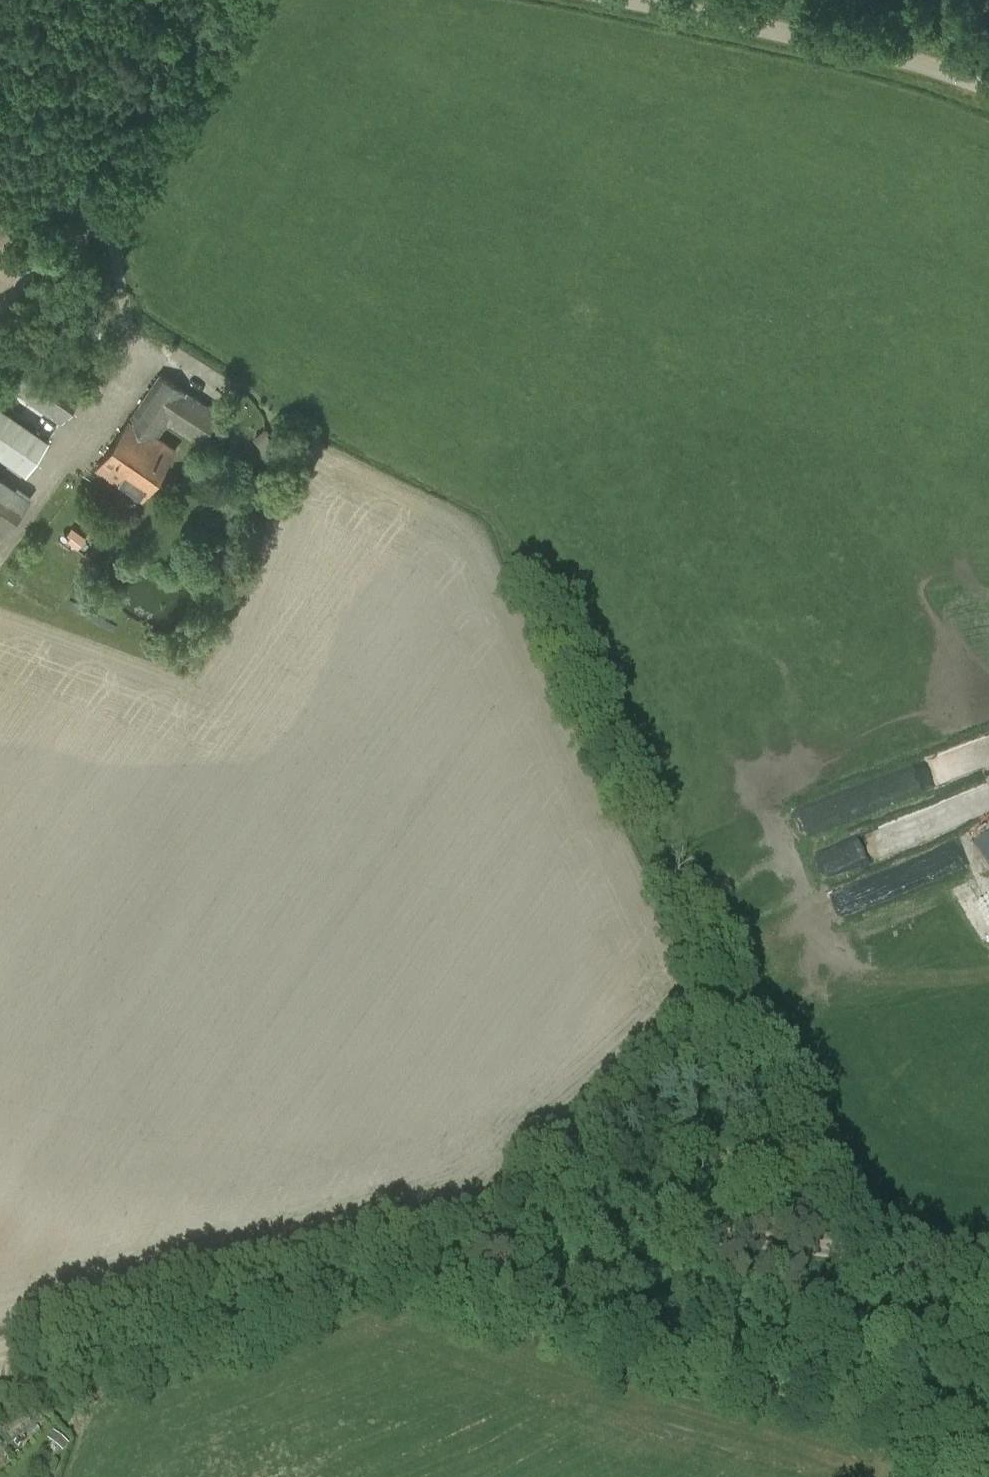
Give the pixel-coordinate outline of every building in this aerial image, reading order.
[(0,368),(0,458),(25,475),(49,440),(85,388),(19,341),(0,368)] [(220,414),(158,373),(97,466),(142,496),(174,448),(156,437),(167,420),(201,442),(220,414)] [(30,497),(0,476),(0,539),(30,497)] [(78,525),(68,540),(83,550),(93,535),(78,525)] [(972,845),(988,871),(988,834),(972,845)]
